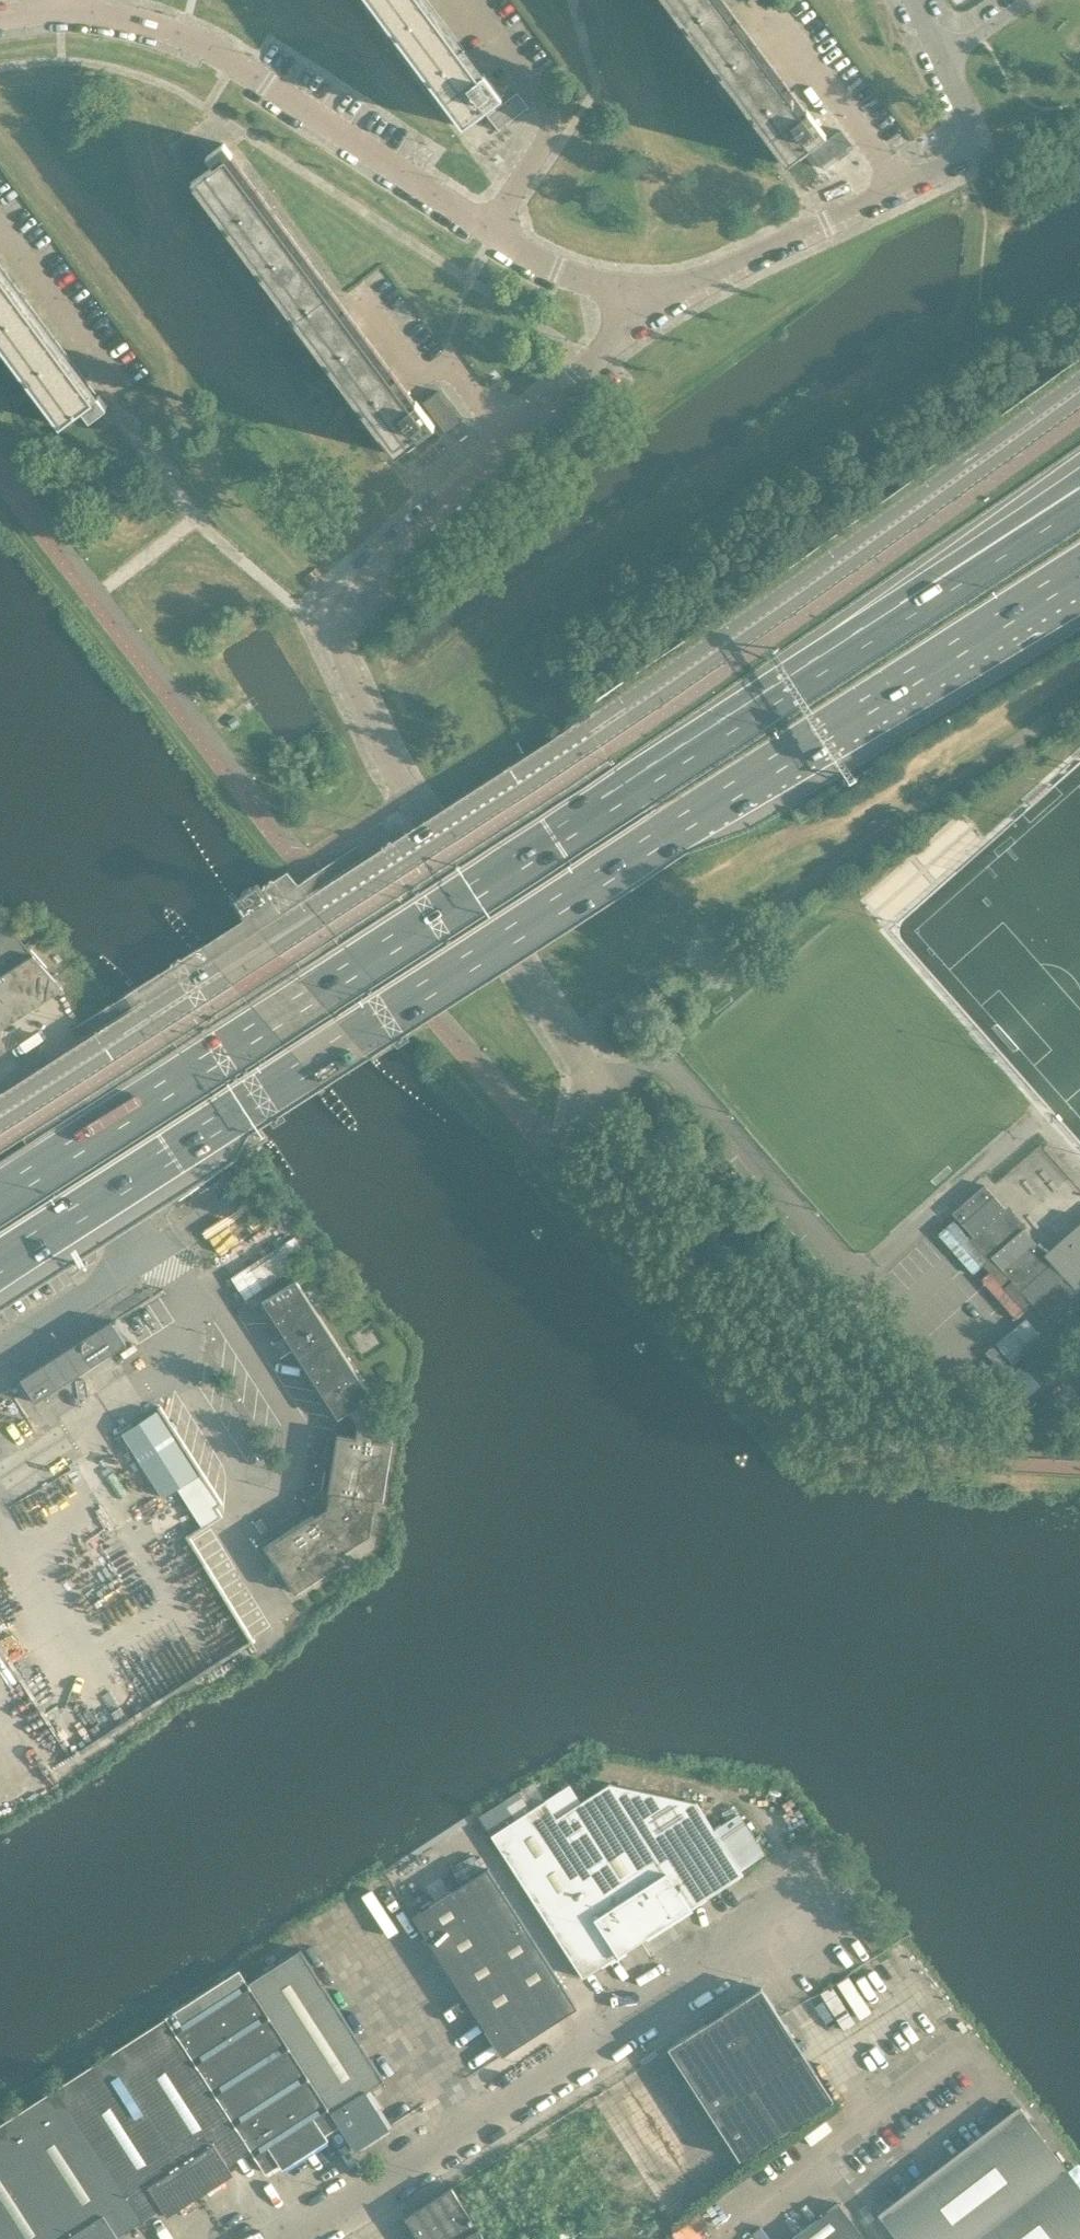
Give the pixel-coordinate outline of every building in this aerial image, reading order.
[(484,110),(487,108),(490,112),(487,114),(499,130),(500,130),(499,128),(527,107),(528,109),(529,108),(517,92),(498,106),(495,102),(502,97),(483,72),(482,73),(428,0),(368,0),(462,126),(484,110)] [(807,148),(810,146),(813,150),(810,152),(822,168),(823,167),(822,165),(850,145),(851,146),(852,145),(840,129),(822,143),(819,139),(825,134),(806,110),(805,110),(780,76),(723,0),(663,0),(785,164),(807,148)] [(193,169),(196,167),(210,157),(208,154),(194,135),(177,148),(193,169)] [(223,143),(208,154),(210,157),(196,167),(202,174),(192,181),(395,455),(434,425),(432,423),(436,420),(445,432),(461,420),(460,419),(459,420),(438,392),(439,391),(438,390),(423,402),(430,411),(426,414),(415,400),(414,401),(231,154),(232,154),(223,143)] [(0,263),(0,344),(60,425),(83,408),(90,417),(97,412),(106,405),(98,394),(97,394),(0,263)] [(62,988),(63,987),(1,916),(0,916),(0,1028),(62,988)] [(984,1184),(952,1212),(1046,1318),(1079,1287),(1079,1224),(1046,1254),(984,1184)] [(245,1265),(257,1286),(302,1261),(290,1239),(245,1265)] [(313,1307),(296,1280),(262,1301),(282,1333),(337,1418),(347,1411),(357,1426),(355,1436),(336,1433),(327,1491),(329,1492),(326,1506),(314,1514),(313,1513),(264,1546),(295,1593),(344,1561),(339,1553),(369,1534),(374,1499),(383,1500),(392,1442),(372,1438),(374,1424),(360,1403),(370,1396),(313,1307)] [(1025,1318),(995,1344),(1012,1364),(1042,1337),(1037,1331),(1025,1318)] [(107,1323),(20,1379),(21,1380),(35,1403),(122,1347),(107,1323)] [(999,1419),(1028,1394),(1010,1374),(1002,1381),(1005,1385),(984,1403),(999,1419)] [(37,1433),(13,1396),(0,1405),(0,1456),(37,1433)] [(158,1410),(121,1434),(163,1498),(200,1474),(158,1410)] [(670,1920),(742,1874),(739,1869),(764,1853),(738,1813),(714,1829),(696,1802),(609,1783),(556,1817),(545,1800),(491,1835),(582,1977),(637,1942),(670,1920)] [(487,1867),(412,1915),(502,2054),(577,2006),(487,1867)] [(300,1948),(247,1982),(339,2124),(355,2149),(389,2127),(366,2090),(384,2079),(300,1948)] [(339,2124),(247,1982),(239,1969),(165,2016),(166,2018),(251,2149),(265,2172),(279,2163),(282,2167),(327,2137),(325,2133),(339,2124)] [(705,2022),(668,2046),(740,2158),(833,2098),(761,1986),(723,2010),(727,2016),(709,2028),(705,2022)] [(166,2018),(0,2123),(0,2238),(119,2238),(117,2235),(161,2207),(167,2215),(175,2210),(174,2208),(223,2177),(224,2178),(233,2173),(228,2164),(251,2149),(166,2018)] [(1019,2108),(880,2215),(899,2238),(1079,2238),(1079,2188),(1019,2108)] [(451,2186),(404,2216),(419,2238),(485,2238),(451,2186)] [(837,2202),(790,2238),(865,2238),(837,2202)]
